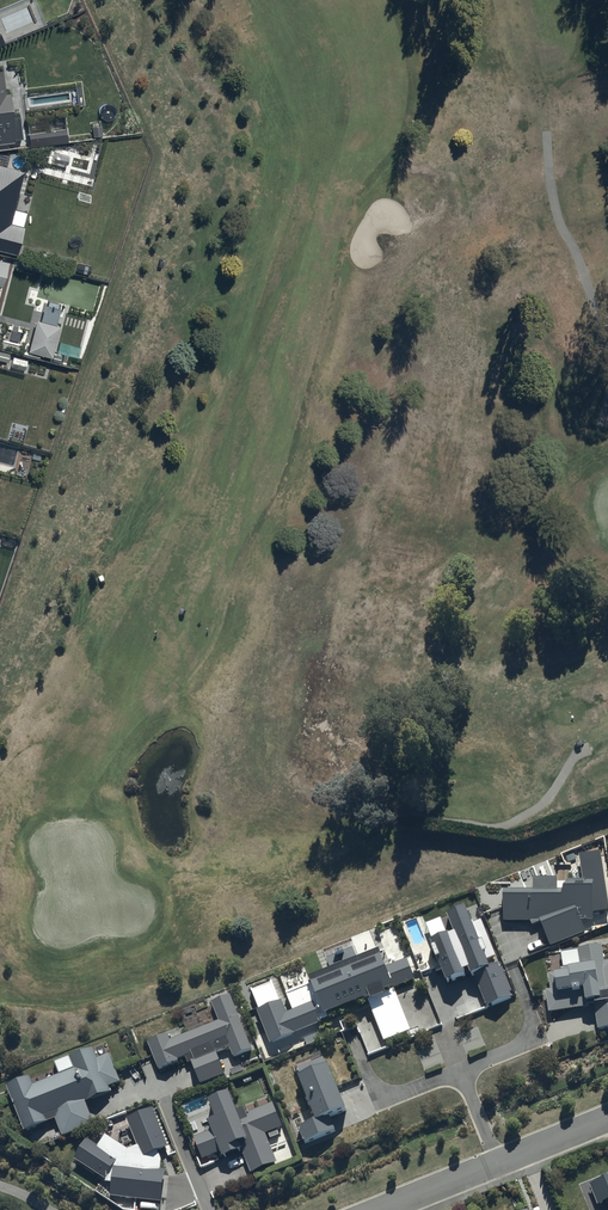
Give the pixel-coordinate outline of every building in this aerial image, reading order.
[(23,135),(20,113),(12,114),(8,86),(4,87),(1,64),(0,64),(0,138),(23,135)] [(67,130),(29,135),(31,146),(68,141),(67,130)] [(0,164),(0,248),(17,253),(24,226),(10,222),(24,170),(0,164)] [(0,257),(0,283),(3,283),(9,259),(0,257)] [(40,317),(36,316),(28,348),(51,354),(59,323),(55,322),(60,306),(44,302),(40,317)] [(532,881),(532,894),(503,893),(503,924),(538,924),(550,950),(585,935),(580,925),(593,924),(593,919),(607,916),(607,898),(600,855),(578,859),(582,881),(532,881)] [(467,907),(446,916),(453,934),(431,943),(447,984),(465,977),(464,973),(469,971),(472,977),(474,976),(487,1007),(513,997),(499,962),(491,966),(489,962),(498,958),(482,919),(473,923),(467,907)] [(549,1016),(595,1011),(598,1033),(607,1032),(607,965),(603,966),(601,950),(578,953),(581,974),(569,975),(570,980),(554,982),(555,994),(546,995),(549,1016)] [(379,952),(358,960),(355,951),(325,963),(330,976),(312,983),(327,1017),(367,1001),(385,1044),(410,1034),(393,991),(414,982),(406,963),(387,971),(379,952)] [(286,998),(293,1014),(286,1017),(282,1006),(280,1007),(272,986),(252,994),(260,1015),(258,1015),(271,1048),(277,1046),(278,1050),(302,1040),(301,1036),(323,1028),(321,1025),(324,1024),(310,988),(286,998)] [(149,1046),(159,1073),(179,1065),(179,1064),(185,1061),(188,1069),(192,1068),(200,1087),(225,1077),(217,1058),(231,1052),(234,1060),(251,1053),(229,999),(212,1005),(220,1024),(170,1044),(168,1038),(149,1046)] [(30,1077),(7,1086),(25,1132),(56,1120),(62,1137),(94,1125),(86,1103),(111,1093),(109,1088),(121,1083),(110,1054),(98,1059),(94,1049),(55,1064),(60,1076),(34,1086),(30,1077)] [(298,1078),(313,1121),(298,1127),(303,1141),(335,1130),(330,1117),(345,1111),(328,1067),(298,1078)] [(194,1140),(203,1163),(220,1155),(224,1165),(243,1157),(252,1179),(279,1168),(267,1139),(284,1132),(274,1106),(247,1117),(249,1122),(243,1124),(232,1099),(210,1108),(216,1123),(209,1126),(211,1133),(194,1140)] [(128,1122),(144,1161),(168,1152),(154,1113),(128,1122)] [(87,1145),(75,1162),(104,1183),(116,1166),(87,1145)] [(165,1177),(115,1172),(112,1200),(162,1206),(165,1177)] [(590,1184),(597,1204),(606,1201),(607,1207),(607,1178),(590,1184)]
